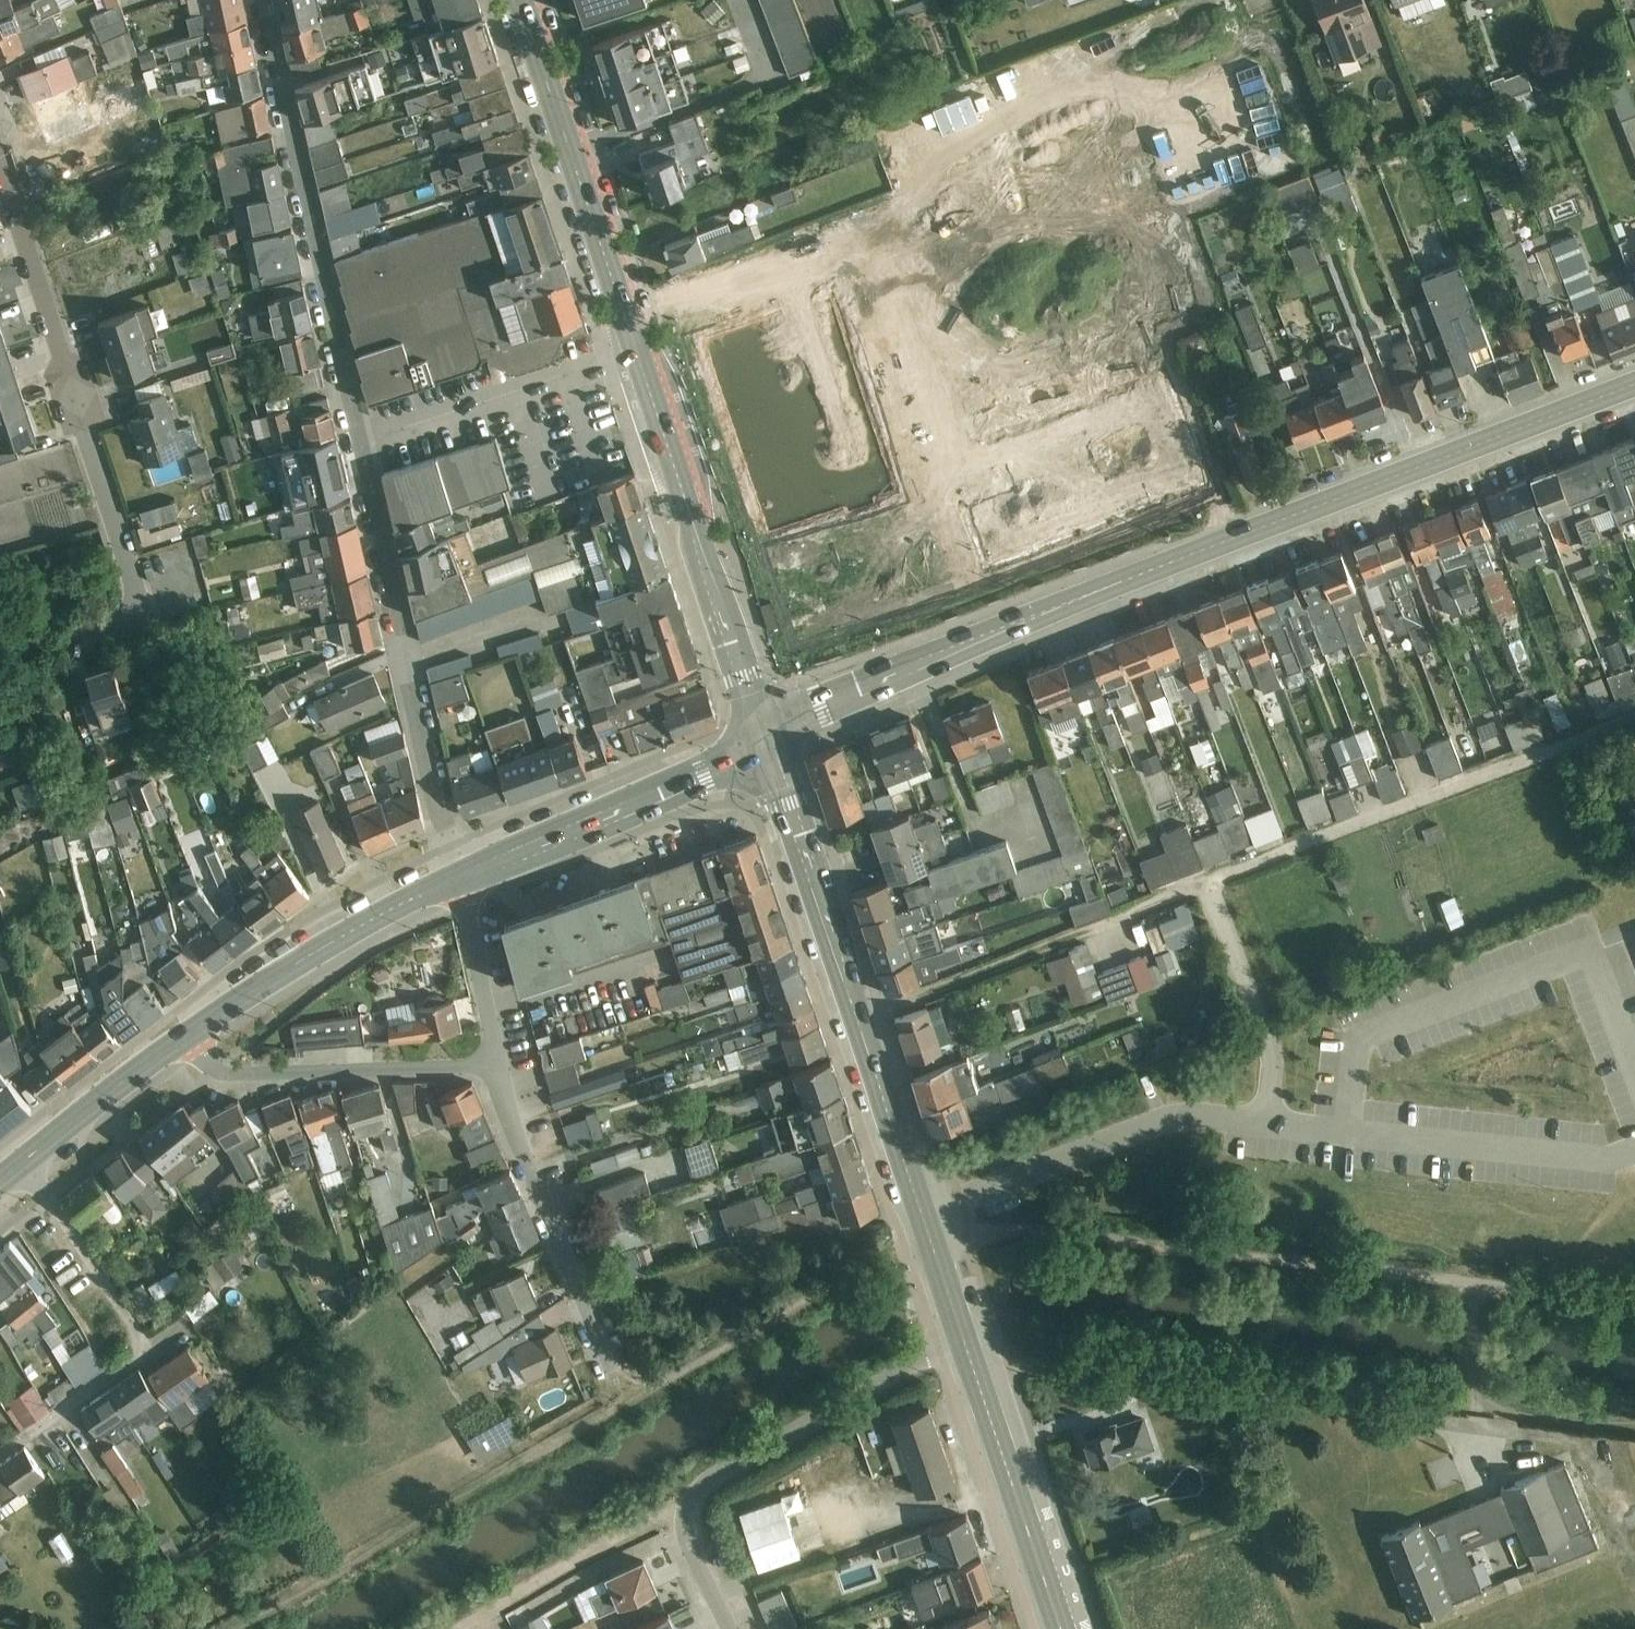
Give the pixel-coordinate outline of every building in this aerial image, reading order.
[(53,14),(78,3),(76,0),(30,0),(16,6),(0,13),(0,35),(53,14)] [(16,6),(14,0),(0,0),(0,13),(16,6)] [(117,0),(104,0),(109,10),(91,17),(97,31),(124,19),(117,0)] [(192,37),(248,24),(243,0),(181,0),(182,4),(189,2),(192,17),(187,18),(192,37)] [(318,0),(277,0),(280,12),(318,0)] [(284,31),(325,18),(320,0),(318,0),(280,12),(279,12),(284,31)] [(364,5),(367,12),(380,8),(378,4),(394,0),(363,0),(364,5)] [(426,29),(481,12),(477,0),(410,0),(416,17),(422,15),(426,29)] [(586,25),(656,1),(656,0),(577,0),(586,25)] [(712,22),(725,11),(716,0),(711,0),(701,8),(712,22)] [(816,66),(793,0),(760,0),(787,76),(816,66)] [(1381,44),(1364,0),(1309,0),(1333,62),(1381,44)] [(1415,0),(1392,0),(1396,8),(1415,0)] [(319,51),(326,49),(323,38),(371,23),(367,12),(364,5),(325,18),(284,31),(293,75),(323,66),(319,51)] [(60,32),(53,14),(0,35),(0,57),(60,32)] [(451,78),(498,63),(483,17),(412,39),(427,85),(451,78)] [(124,19),(97,31),(113,67),(137,56),(124,19)] [(618,127),(687,102),(658,22),(589,48),(618,127)] [(204,55),(253,44),(248,24),(192,37),(167,45),(170,59),(190,54),(187,46),(201,43),(204,55)] [(202,72),(203,76),(257,65),(253,44),(204,55),(173,64),(175,72),(187,70),(188,75),(202,72)] [(34,113),(85,93),(81,81),(98,74),(90,53),(73,60),(71,57),(68,57),(63,45),(40,56),(45,66),(20,77),(34,113)] [(387,50),(368,56),(373,70),(391,64),(387,50)] [(410,116),(435,109),(506,85),(498,63),(451,78),(452,85),(405,100),(410,116)] [(211,104),(263,92),(257,65),(203,76),(167,85),(170,96),(207,88),(211,104)] [(331,115),(377,101),(367,67),(297,89),(305,124),(331,115)] [(407,67),(396,70),(399,81),(410,78),(407,67)] [(153,70),(144,73),(145,80),(149,89),(158,87),(153,70)] [(149,89),(145,80),(116,91),(121,104),(149,92),(149,89)] [(458,125),(513,108),(506,85),(435,109),(437,120),(455,114),(458,125)] [(1534,91),(1539,110),(1553,107),(1548,87),(1534,91)] [(47,146),(106,124),(98,102),(90,105),(85,93),(34,113),(47,146)] [(223,143),(271,129),(264,98),(216,111),(223,143)] [(471,142),(484,138),(520,126),(513,108),(458,125),(434,133),(438,144),(468,134),(471,142)] [(699,182),(690,155),(708,149),(695,112),(664,123),(674,151),(633,165),(646,201),(699,182)] [(339,140),(331,115),(305,124),(311,149),(339,140)] [(459,176),(529,153),(520,126),(484,138),(487,146),(449,159),(451,166),(431,173),(435,183),(459,176)] [(170,150),(164,136),(139,146),(145,160),(170,150)] [(249,202),(285,194),(276,153),(273,137),(194,157),(198,172),(220,167),(227,205),(249,202)] [(339,140),(311,149),(316,172),(346,162),(339,140)] [(175,162),(194,157),(190,143),(172,149),(175,162)] [(485,190),(501,185),(535,173),(529,153),(459,176),(463,190),(483,183),(485,190)] [(346,162),(316,172),(319,186),(350,177),(346,162)] [(1322,195),(1347,184),(1338,163),(1313,174),(1322,195)] [(471,218),(543,195),(535,173),(501,185),(502,190),(491,194),(490,192),(465,201),(471,218)] [(1278,184),(1285,210),(1316,201),(1309,176),(1278,184)] [(347,184),(321,192),(327,219),(353,211),(347,184)] [(772,194),(777,208),(796,201),(791,187),(772,194)] [(249,202),(255,232),(291,224),(285,194),(249,202)] [(362,379),(370,404),(480,368),(484,360),(490,358),(490,362),(516,375),(552,364),(564,341),(559,326),(584,320),(543,195),(471,218),(363,253),(336,262),(344,284),(341,285),(348,307),(346,308),(354,331),(352,332),(359,354),(357,355),(364,378),(362,379)] [(327,219),(331,240),(358,231),(381,223),(377,203),(353,211),(327,219)] [(1289,238),(1308,227),(1296,207),(1277,219),(1289,238)] [(671,272),(735,247),(722,214),(658,239),(671,272)] [(157,229),(163,249),(176,245),(173,235),(181,232),(177,221),(168,223),(169,225),(157,229)] [(83,240),(109,233),(107,223),(81,229),(83,240)] [(239,240),(237,230),(220,233),(221,243),(239,240)] [(274,286),(302,278),(292,230),(254,237),(264,288),(274,286)] [(152,231),(138,236),(146,259),(160,254),(152,231)] [(336,262),(363,253),(358,231),(331,240),(336,262)] [(1295,273),(1318,264),(1309,240),(1286,248),(1295,273)] [(207,249),(203,250),(221,299),(233,296),(223,269),(215,272),(207,249)] [(180,277),(193,272),(187,250),(174,255),(180,277)] [(1454,374),(1493,359),(1455,263),(1416,278),(1449,361),(1454,374)] [(207,274),(190,281),(197,299),(213,292),(207,274)] [(256,339),(313,327),(302,278),(274,286),(276,299),(270,301),(272,312),(250,316),(256,339)] [(1634,354),(1634,296),(1593,312),(1612,363),(1634,354)] [(1244,332),(1258,327),(1250,305),(1236,310),(1244,332)] [(100,323),(109,353),(153,338),(159,336),(149,307),(100,323)] [(1560,356),(1587,346),(1572,307),(1545,317),(1560,356)] [(1294,316),(1283,322),(1292,338),(1304,332),(1294,316)] [(584,320),(559,326),(564,341),(589,334),(584,320)] [(1401,322),(1386,327),(1389,338),(1404,334),(1401,322)] [(8,350),(0,327),(0,352),(8,350)] [(294,394),(325,387),(312,331),(269,342),(270,349),(283,347),(294,394)] [(1190,358),(1214,350),(1209,334),(1184,342),(1190,358)] [(118,381),(157,368),(152,352),(157,350),(153,338),(109,353),(118,381)] [(208,352),(212,364),(237,356),(234,344),(208,352)] [(17,380),(8,350),(0,352),(0,385),(17,380)] [(1509,404),(1543,390),(1528,354),(1494,368),(1509,404)] [(1351,424),(1384,412),(1364,361),(1332,374),(1351,424)] [(1425,370),(1439,407),(1463,397),(1454,374),(1449,361),(1425,370)] [(207,369),(173,379),(175,387),(209,376),(207,369)] [(253,369),(245,371),(252,395),(260,393),(253,369)] [(1412,417),(1433,409),(1418,369),(1396,377),(1412,417)] [(1351,424),(1332,374),(1304,385),(1323,435),(1351,424)] [(27,410),(17,380),(0,385),(0,419),(27,410)] [(1292,446),(1323,435),(1304,385),(1273,396),(1292,446)] [(146,466),(186,453),(166,393),(139,402),(144,417),(132,421),(146,466)] [(293,436),(297,450),(337,439),(328,399),(259,418),(251,421),(257,439),(272,434),(273,441),(293,436)] [(36,437),(27,410),(0,419),(0,464),(20,458),(15,444),(36,437)] [(1242,482),(1264,474),(1240,410),(1218,418),(1242,482)] [(257,439),(251,421),(239,424),(245,442),(257,439)] [(229,461),(243,457),(235,433),(221,438),(229,461)] [(1634,474),(1634,446),(1631,437),(1609,446),(1622,479),(1634,474)] [(317,501),(350,492),(337,439),(297,450),(256,461),(259,472),(286,464),(288,476),(309,471),(317,501)] [(483,499),(501,492),(510,488),(495,440),(385,475),(397,531),(447,512),(483,499)] [(1622,479),(1609,446),(1589,454),(1602,487),(1622,479)] [(187,452),(196,477),(211,471),(202,447),(187,452)] [(1565,502),(1602,487),(1589,454),(1552,468),(1565,502)] [(1565,502),(1552,468),(1526,478),(1541,517),(1567,506),(1565,502)] [(603,505),(608,516),(645,503),(636,473),(608,482),(608,484),(576,494),(582,512),(603,505)] [(1517,525),(1537,517),(1523,479),(1502,487),(1517,525)] [(1517,525),(1502,487),(1482,495),(1497,533),(1517,525)] [(315,501),(311,490),(290,497),(294,508),(315,501)] [(501,492),(483,499),(488,511),(505,505),(501,492)] [(1468,543),(1489,535),(1474,498),(1453,506),(1468,543)] [(282,540),(357,522),(352,500),(314,508),(316,516),(302,519),(302,521),(279,526),(282,540)] [(535,575),(655,534),(645,503),(608,516),(552,539),(527,546),(535,575)] [(1435,556),(1463,545),(1449,509),(1421,519),(1435,556)] [(400,544),(404,553),(467,531),(472,529),(468,517),(450,522),(447,512),(397,531),(400,544)] [(522,515),(512,518),(520,541),(529,538),(522,515)] [(1435,556),(1421,519),(1400,527),(1414,564),(1435,556)] [(183,535),(179,524),(152,532),(149,524),(138,528),(144,547),(183,535)] [(293,587),(294,590),(368,573),(358,526),(300,540),(304,556),(311,555),(314,572),(291,577),(290,574),(277,576),(277,578),(264,582),(267,592),(280,588),(280,590),(293,587)] [(410,589),(478,564),(467,531),(404,553),(402,554),(410,589)] [(1384,574),(1405,566),(1391,531),(1370,539),(1384,574)] [(199,560),(200,560),(210,557),(211,557),(205,533),(197,536),(192,538),(199,560)] [(549,614),(566,609),(669,574),(655,534),(535,575),(543,598),(549,614)] [(1384,574),(1370,539),(1352,546),(1366,581),(1384,574)] [(535,575),(527,546),(478,564),(410,589),(417,619),(535,575)] [(1327,597),(1353,588),(1340,551),(1313,560),(1327,597)] [(217,587),(210,557),(200,560),(208,589),(217,587)] [(1327,597),(1313,560),(1293,568),(1306,605),(1327,597)] [(1491,615),(1514,610),(1502,562),(1480,568),(1491,615)] [(1476,602),(1469,573),(1442,579),(1439,564),(1431,566),(1441,610),(1476,602)] [(1279,615),(1300,607),(1285,571),(1264,579),(1279,615)] [(325,620),(376,608),(368,573),(294,590),(299,609),(320,604),(325,620)] [(670,610),(680,605),(669,574),(566,609),(576,636),(604,627),(608,626),(605,617),(626,609),(629,619),(668,606),(670,610)] [(422,644),(543,598),(535,575),(417,619),(422,644)] [(261,597),(256,576),(240,579),(245,600),(261,597)] [(1279,615),(1264,579),(1243,588),(1258,624),(1279,615)] [(1229,635),(1254,625),(1239,588),(1214,598),(1229,635)] [(1229,635),(1214,598),(1191,607),(1206,644),(1229,635)] [(629,619),(608,626),(604,627),(615,659),(689,635),(680,605),(670,610),(668,606),(629,619)] [(1178,655),(1206,644),(1191,607),(1163,619),(1178,655)] [(348,651),(384,643),(377,612),(315,626),(318,641),(344,636),(348,651)] [(1178,655),(1163,619),(1109,640),(1124,677),(1178,655)] [(540,634),(498,647),(501,659),(544,647),(540,634)] [(627,687),(698,664),(689,635),(615,659),(602,663),(610,684),(624,679),(627,687)] [(1508,641),(1516,660),(1525,656),(1517,637),(1508,641)] [(1634,703),(1634,647),(1623,649),(1621,637),(1606,640),(1616,706),(1634,703)] [(288,654),(284,639),(258,646),(262,660),(288,654)] [(1099,687),(1124,677),(1109,640),(1084,650),(1099,687)] [(1268,643),(1246,648),(1266,727),(1289,721),(1268,643)] [(1099,687),(1084,650),(1057,661),(1072,698),(1099,687)] [(470,655),(428,670),(431,683),(461,674),(468,671),(469,669),(475,670),(470,655)] [(330,675),(327,659),(249,700),(259,717),(284,704),(282,700),(330,675)] [(1326,659),(1308,664),(1312,676),(1329,671),(1326,659)] [(1037,712),(1072,698),(1057,661),(1022,675),(1037,712)] [(602,663),(576,673),(591,713),(606,708),(618,704),(610,684),(602,663)] [(461,674),(431,683),(437,710),(470,699),(461,674)] [(93,736),(133,725),(120,676),(80,687),(93,736)] [(319,735),(386,705),(374,676),(315,702),(316,704),(307,708),(319,735)] [(563,782),(587,773),(575,735),(563,738),(552,708),(564,705),(555,678),(529,687),(549,745),(563,782)] [(1220,679),(1195,689),(1212,730),(1237,720),(1220,679)] [(216,693),(212,681),(192,687),(194,698),(216,693)] [(632,757),(715,729),(718,722),(707,689),(691,693),(687,681),(618,704),(606,708),(614,732),(622,729),(632,757)] [(1542,695),(1555,728),(1570,722),(1557,689),(1542,695)] [(1148,697),(1154,712),(1145,716),(1150,730),(1175,719),(1164,691),(1148,697)] [(1120,697),(1122,704),(1115,707),(1125,735),(1147,727),(1135,692),(1120,697)] [(958,758),(1003,739),(987,701),(941,720),(958,758)] [(284,704),(259,717),(266,730),(290,717),(284,704)] [(1504,721),(1511,747),(1530,741),(1523,715),(1504,721)] [(487,730),(512,800),(563,782),(549,745),(536,749),(525,717),(487,730)] [(1115,720),(1104,723),(1110,743),(1120,740),(1115,720)] [(1411,721),(1391,729),(1399,754),(1420,746),(1411,721)] [(907,777),(930,767),(912,722),(889,731),(907,777)] [(1369,725),(1330,739),(1346,785),(1385,771),(1369,725)] [(250,744),(242,727),(233,731),(253,772),(281,758),(268,735),(250,744)] [(907,777),(889,731),(867,740),(885,785),(907,777)] [(422,831),(425,824),(404,734),(371,747),(378,764),(387,761),(393,776),(389,778),(395,795),(382,801),(398,842),(422,831)] [(1447,735),(1424,745),(1439,779),(1462,769),(1447,735)] [(1197,767),(1216,761),(1207,737),(1189,744),(1197,767)] [(342,772),(330,744),(311,752),(324,780),(342,772)] [(465,817),(507,802),(488,749),(448,762),(453,782),(465,817)] [(1157,754),(1140,760),(1144,773),(1162,767),(1157,754)] [(365,776),(360,763),(345,769),(351,782),(365,776)] [(1393,769),(1373,776),(1382,802),(1402,795),(1393,769)] [(827,824),(860,811),(846,772),(813,784),(827,824)] [(398,842),(382,801),(379,802),(374,791),(372,792),(368,777),(342,787),(369,854),(398,842)] [(928,780),(932,804),(950,801),(946,777),(928,780)] [(41,778),(13,789),(21,810),(32,806),(35,812),(42,809),(40,803),(50,799),(41,778)] [(971,790),(980,814),(1013,802),(1004,778),(971,790)] [(1356,811),(1381,802),(1372,779),(1348,787),(1356,811)] [(169,817),(155,780),(131,789),(146,824),(147,826),(149,827),(152,827),(154,826),(158,821),(169,817)] [(1296,799),(1308,826),(1332,816),(1321,789),(1296,799)] [(1348,791),(1328,798),(1335,820),(1355,813),(1348,791)] [(127,798),(108,805),(119,834),(138,827),(127,798)] [(1221,826),(1238,818),(1230,798),(1212,805),(1221,826)] [(320,875),(345,864),(319,801),(293,813),(320,875)] [(107,807),(86,813),(87,821),(91,835),(94,848),(117,843),(107,807)] [(1253,845),(1281,835),(1271,807),(1243,818),(1253,845)] [(878,854),(917,842),(908,815),(869,827),(878,854)] [(91,835),(87,821),(64,828),(68,842),(91,835)] [(279,824),(265,831),(275,852),(290,846),(279,824)] [(1139,858),(1147,884),(1229,860),(1219,830),(1190,838),(1186,824),(1159,832),(1165,850),(1139,858)] [(63,835),(43,841),(50,863),(69,857),(63,835)] [(663,918),(771,880),(758,837),(649,876),(663,918)] [(878,854),(886,880),(925,868),(917,842),(878,854)] [(287,915),(310,898),(279,854),(264,865),(251,847),(243,854),(258,875),(287,915)] [(216,852),(206,856),(220,890),(231,885),(216,852)] [(1072,870),(1086,870),(1086,854),(1073,853),(1072,870)] [(1061,855),(1010,873),(1019,898),(1070,880),(1061,855)] [(190,894),(199,887),(191,868),(179,873),(187,895),(190,894)] [(287,915),(258,875),(234,893),(262,932),(287,915)] [(1086,902),(1069,906),(1073,923),(1106,915),(1097,875),(1081,879),(1086,902)] [(524,991),(670,939),(663,918),(649,876),(506,926),(524,991)] [(684,980),(722,968),(792,945),(771,880),(663,918),(670,939),(684,980)] [(857,921),(895,910),(886,880),(848,891),(857,921)] [(1112,905),(1126,896),(1120,884),(1105,893),(1112,905)] [(236,953),(259,935),(233,904),(221,915),(199,887),(190,894),(236,953)] [(1449,925),(1463,920),(1453,892),(1439,898),(1449,925)] [(236,953),(190,894),(187,895),(179,902),(185,911),(184,912),(183,919),(184,922),(195,934),(189,939),(214,971),(236,953)] [(1156,914),(1160,924),(1145,930),(1153,951),(1198,934),(1185,902),(1156,914)] [(168,1006),(199,982),(197,980),(201,976),(173,933),(177,930),(171,908),(140,923),(153,976),(168,1006)] [(857,921),(866,949),(903,937),(895,910),(857,921)] [(871,967),(909,956),(903,937),(866,949),(871,967)] [(142,1025),(164,1009),(144,982),(149,979),(138,942),(127,945),(125,948),(134,979),(132,980),(138,987),(124,998),(142,1025)] [(10,944),(0,947),(0,971),(16,965),(10,944)] [(1070,1003),(1103,993),(1088,944),(1044,958),(1053,988),(1064,985),(1070,1003)] [(729,988),(798,964),(792,945),(722,968),(729,988)] [(1160,973),(1175,968),(1168,948),(1153,954),(1160,973)] [(1148,953),(1130,957),(1136,989),(1154,985),(1148,953)] [(84,958),(96,1004),(104,1014),(108,1010),(99,968),(95,955),(84,958)] [(142,1025),(124,998),(124,963),(122,955),(99,968),(108,1010),(104,1014),(124,1040),(142,1025)] [(882,996),(921,984),(914,961),(875,973),(882,996)] [(733,999),(736,1007),(804,984),(798,964),(729,988),(705,996),(708,1008),(733,999)] [(1129,965),(1098,974),(1105,997),(1136,987),(1129,965)] [(691,1001),(684,980),(658,989),(664,1010),(691,1001)] [(643,985),(652,1010),(662,1007),(654,981),(643,985)] [(765,1023),(813,1007),(804,984),(736,1007),(725,1011),(730,1023),(761,1013),(765,1023)] [(15,1050),(0,994),(0,1054),(15,1050)] [(424,1041),(462,1031),(455,1000),(417,1009),(415,1001),(387,1008),(391,1029),(392,1043),(424,1041)] [(84,1002),(66,1015),(72,1024),(87,1012),(84,1002)] [(99,1059),(124,1040),(104,1014),(96,1004),(87,1012),(72,1024),(99,1059)] [(727,1054),(741,1049),(819,1024),(813,1007),(765,1023),(743,1031),(744,1037),(723,1044),(727,1054)] [(908,1065),(941,1053),(926,1009),(893,1020),(908,1065)] [(99,1059),(72,1024),(66,1015),(64,1013),(49,1026),(57,1036),(42,1048),(68,1084),(99,1059)] [(366,1045),(361,1017),(292,1027),(296,1050),(366,1045)] [(1121,1029),(1128,1045),(1143,1039),(1137,1023),(1121,1029)] [(791,1059),(827,1048),(819,1024),(741,1049),(744,1064),(787,1050),(791,1059)] [(586,1057),(580,1038),(539,1052),(540,1053),(542,1052),(543,1057),(543,1061),(544,1065),(545,1071),(574,1061),(586,1057)] [(718,1039),(703,1044),(708,1059),(723,1054),(718,1039)] [(46,1101),(68,1084),(42,1048),(40,1043),(25,1055),(32,1068),(25,1074),(46,1101)] [(582,1084),(574,1061),(545,1071),(552,1093),(582,1084)] [(804,1108),(843,1095),(832,1063),(793,1076),(804,1108)] [(908,1078),(919,1108),(960,1093),(949,1063),(908,1078)] [(625,1069),(551,1096),(556,1112),(631,1086),(625,1069)] [(31,1112),(0,1071),(0,1137),(31,1112)] [(784,1079),(756,1088),(763,1107),(790,1098),(784,1079)] [(415,1084),(394,1083),(403,1115),(416,1112),(415,1084)] [(471,1150),(497,1140),(473,1084),(427,1103),(437,1130),(463,1119),(466,1127),(462,1129),(471,1150)] [(387,1152),(399,1148),(380,1086),(344,1097),(353,1136),(373,1130),(375,1136),(382,1134),(387,1152)] [(346,1124),(335,1091),(317,1097),(342,1168),(352,1164),(340,1126),(346,1124)] [(929,1135),(970,1120),(960,1093),(919,1108),(929,1135)] [(764,1149),(766,1155),(852,1123),(843,1095),(804,1108),(772,1119),(780,1144),(764,1149)] [(293,1154),(309,1149),(291,1096),(264,1107),(277,1139),(285,1135),(293,1154)] [(324,1174),(342,1168),(317,1097),(300,1103),(324,1174)] [(259,1109),(246,1115),(239,1102),(211,1117),(239,1167),(247,1182),(260,1176),(247,1153),(261,1145),(258,1139),(269,1133),(259,1109)] [(210,1152),(214,1149),(189,1103),(169,1119),(201,1166),(213,1156),(210,1152)] [(598,1113),(587,1117),(594,1142),(605,1138),(598,1113)] [(201,1166),(169,1119),(168,1118),(142,1138),(164,1170),(168,1176),(173,1183),(188,1170),(191,1173),(201,1166)] [(808,1167),(860,1149),(852,1123),(766,1155),(736,1165),(741,1183),(777,1169),(779,1176),(808,1167)] [(147,1182),(164,1170),(142,1138),(102,1170),(127,1202),(132,1198),(152,1223),(169,1210),(147,1182)] [(710,1139),(682,1148),(694,1179),(721,1170),(710,1139)] [(638,1148),(592,1164),(595,1174),(642,1159),(638,1148)] [(777,1212),(804,1203),(871,1181),(860,1149),(808,1167),(815,1183),(796,1189),(797,1194),(774,1202),(769,1189),(728,1203),(729,1205),(721,1208),(728,1228),(777,1212)] [(372,1164),(365,1166),(396,1272),(443,1240),(430,1209),(400,1219),(386,1174),(375,1177),(372,1164)] [(247,1182),(239,1167),(219,1186),(232,1208),(251,1190),(247,1182)] [(473,1218),(484,1208),(519,1193),(511,1172),(463,1193),(466,1200),(447,1209),(449,1214),(437,1219),(445,1241),(449,1239),(451,1242),(454,1241),(463,1236),(458,1229),(473,1218)] [(645,1174),(595,1190),(602,1209),(652,1193),(645,1174)] [(173,1183),(168,1176),(161,1181),(167,1190),(168,1190),(173,1198),(180,1193),(173,1183)] [(122,1215),(120,1211),(94,1177),(61,1203),(82,1229),(102,1213),(108,1221),(112,1223),(116,1224),(118,1223),(121,1221),(122,1217),(122,1215)] [(433,1177),(432,1190),(448,1191),(448,1179),(433,1177)] [(864,1212),(880,1206),(871,1181),(804,1203),(808,1217),(837,1207),(843,1223),(865,1215),(864,1212)] [(284,1183),(263,1193),(268,1203),(289,1194),(284,1183)] [(499,1255),(539,1237),(519,1193),(484,1208),(496,1235),(491,1237),(499,1255)] [(642,1200),(592,1214),(603,1253),(654,1239),(642,1200)] [(777,1212),(728,1228),(732,1243),(782,1226),(777,1212)] [(482,1229),(473,1218),(458,1229),(463,1236),(454,1241),(463,1253),(472,1247),(467,1240),(482,1229)] [(202,1231),(193,1222),(179,1234),(188,1244),(202,1231)] [(150,1253),(142,1240),(132,1246),(140,1259),(150,1253)] [(34,1273),(10,1244),(0,1253),(0,1270),(40,1326),(46,1335),(57,1326),(46,1312),(49,1309),(25,1280),(34,1273)] [(650,1246),(638,1250),(645,1267),(656,1264),(650,1246)] [(232,1251),(203,1272),(216,1290),(245,1269),(242,1265),(248,1260),(241,1250),(235,1254),(232,1251)] [(0,1270),(0,1309),(15,1328),(12,1331),(8,1324),(0,1330),(0,1331),(12,1349),(27,1337),(33,1344),(43,1336),(37,1329),(40,1326),(0,1270)] [(186,1284),(178,1270),(149,1288),(157,1302),(186,1284)] [(504,1314),(538,1299),(526,1271),(473,1293),(486,1320),(504,1312),(504,1314)] [(432,1283),(408,1291),(417,1318),(441,1310),(432,1283)] [(85,1285),(66,1291),(69,1301),(88,1295),(85,1285)] [(158,1309),(143,1286),(131,1293),(146,1316),(158,1309)] [(211,1290),(186,1308),(195,1322),(220,1303),(211,1290)] [(476,1340),(455,1354),(458,1358),(451,1363),(455,1369),(464,1364),(529,1321),(520,1309),(498,1323),(495,1319),(472,1333),(476,1340)] [(547,1374),(571,1363),(557,1329),(549,1332),(541,1313),(529,1321),(464,1364),(466,1371),(504,1355),(516,1382),(528,1378),(529,1380),(546,1372),(547,1374)] [(470,1341),(464,1329),(451,1335),(458,1348),(470,1341)] [(105,1365),(90,1343),(61,1364),(76,1385),(105,1365)] [(183,1427),(223,1397),(209,1379),(212,1379),(189,1348),(150,1375),(159,1388),(155,1390),(158,1395),(157,1396),(164,1406),(166,1404),(172,1413),(183,1427)] [(158,1395),(155,1390),(141,1369),(111,1389),(134,1424),(151,1415),(156,1423),(172,1413),(166,1404),(164,1406),(157,1396),(158,1395)] [(49,1408),(34,1385),(9,1400),(26,1425),(49,1408)] [(144,1440),(134,1424),(111,1389),(83,1409),(99,1436),(109,1429),(117,1442),(130,1433),(138,1444),(144,1440)] [(910,1473),(948,1461),(930,1408),(924,1410),(893,1421),(903,1454),(891,1459),(895,1473),(909,1469),(910,1473)] [(523,1435),(511,1413),(469,1438),(481,1459),(523,1435)] [(1110,1461),(1155,1445),(1144,1414),(1099,1429),(1100,1432),(1086,1438),(1089,1448),(1086,1449),(1091,1461),(1093,1460),(1095,1463),(1109,1458),(1110,1461)] [(140,1478),(137,1480),(114,1445),(103,1452),(132,1497),(146,1488),(140,1478)] [(46,1475),(25,1446),(0,1464),(0,1519),(1,1519),(30,1500),(23,1491),(27,1488),(30,1493),(36,1488),(33,1484),(46,1475)] [(160,1450),(153,1455),(168,1477),(175,1473),(160,1450)] [(1597,1537),(1563,1453),(1501,1477),(1536,1562),(1597,1537)] [(948,1461),(910,1473),(918,1496),(945,1487),(956,1483),(948,1461)] [(118,1491),(106,1497),(114,1510),(126,1503),(118,1491)] [(782,1498),(740,1512),(758,1568),(801,1554),(782,1498)] [(228,1503),(213,1512),(219,1523),(234,1514),(228,1503)] [(894,1540),(877,1546),(883,1562),(935,1544),(940,1561),(980,1548),(968,1515),(894,1540)] [(1411,1615),(1452,1599),(1422,1521),(1380,1538),(1411,1615)] [(75,1553),(62,1531),(49,1539),(62,1560),(75,1553)] [(984,1559),(913,1586),(920,1606),(923,1604),(923,1605),(923,1606),(923,1607),(923,1608),(924,1609),(925,1610),(926,1611),(927,1611),(928,1611),(929,1611),(930,1611),(931,1611),(932,1611),(932,1610),(933,1610),(933,1609),(934,1608),(934,1607),(935,1606),(935,1605),(934,1604),(934,1603),(933,1602),(933,1601),(954,1594),(958,1604),(995,1592),(984,1559)] [(579,1593),(575,1595),(586,1620),(657,1588),(644,1560),(579,1592),(579,1593)] [(799,1628),(782,1590),(758,1601),(771,1628),(797,1628),(799,1628)] [(992,1606),(941,1624),(942,1626),(934,1628),(1000,1628),(992,1606)] [(580,1628),(627,1628),(628,1628),(619,1611),(580,1628)] [(516,1628),(550,1628),(543,1616),(542,1613),(516,1628)] [(668,1615),(640,1628),(675,1628),(668,1615)]
